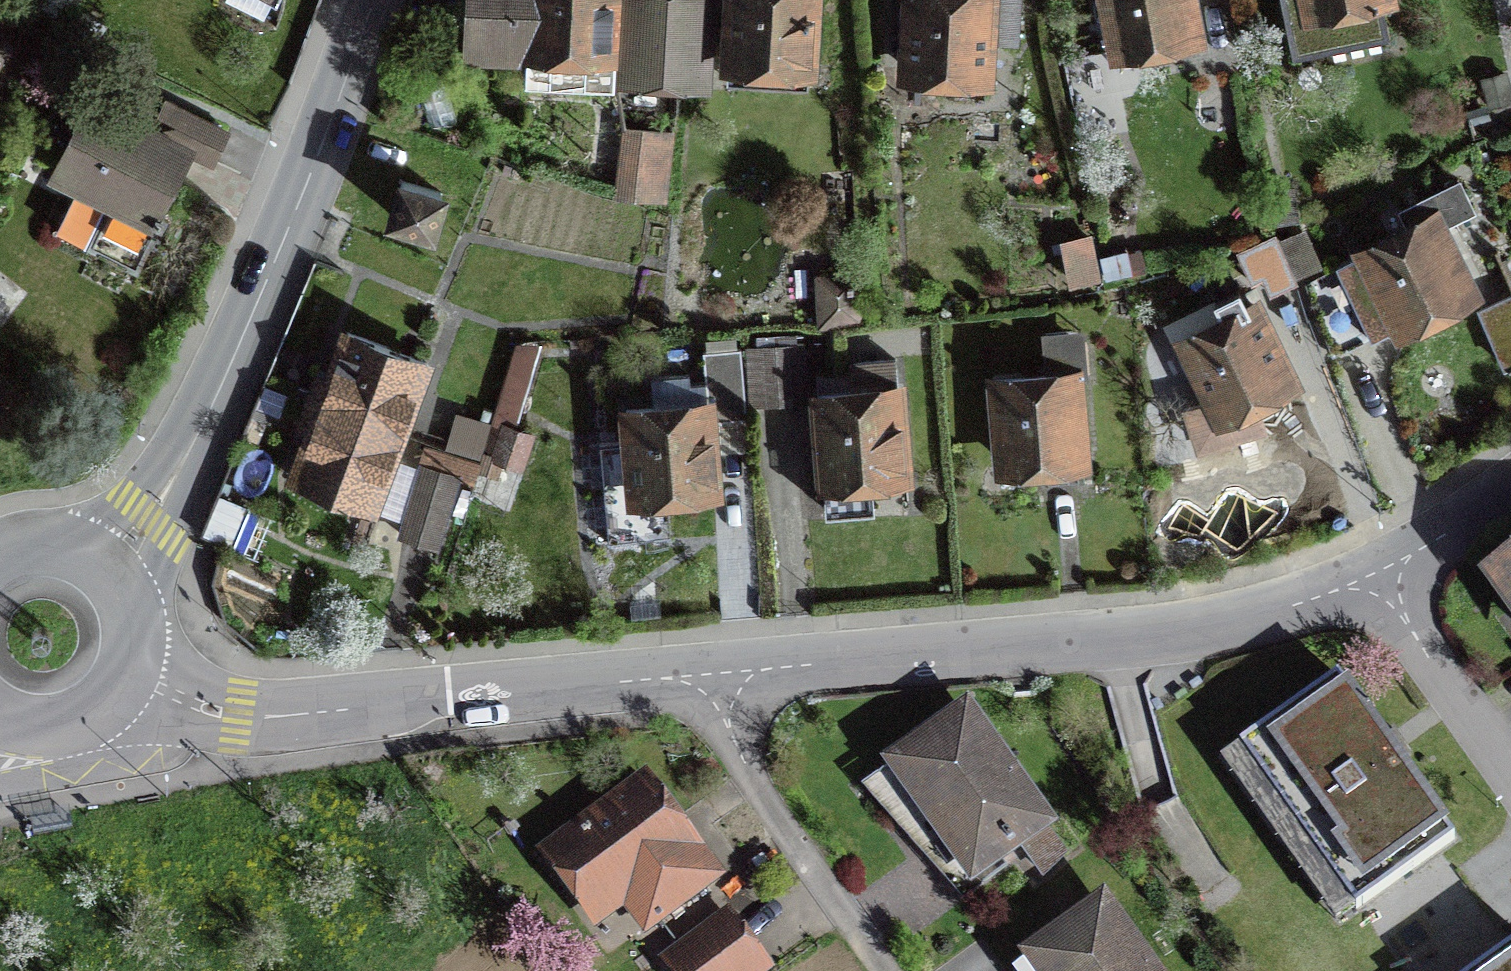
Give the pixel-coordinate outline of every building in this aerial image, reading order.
[(607,86),(607,83),(608,70),(612,0),(469,0),(466,52),(528,55),(527,82),(607,86)] [(682,0),(625,0),(621,70),(608,70),(607,83),(638,85),(638,78),(677,80),(682,0)] [(677,80),(706,82),(711,0),(682,0),(677,80)] [(728,58),(727,82),(808,87),(809,63),(813,0),(732,0),(728,58)] [(905,68),(986,73),(988,40),(1015,42),(1017,0),(909,0),(905,68)] [(1117,50),(1195,35),(1189,0),(1107,0),(1117,50)] [(1381,0),(1281,0),(1293,58),(1389,38),(1381,0)] [(0,17),(0,55),(28,69),(43,39),(0,17)] [(66,213),(57,231),(137,270),(164,215),(156,211),(171,182),(188,148),(213,161),(227,132),(165,101),(152,129),(90,98),(54,169),(88,186),(77,209),(66,213)] [(670,138),(630,134),(623,194),(663,198),(670,138)] [(442,192),(402,180),(391,215),(431,227),(442,192)] [(1332,354),(1470,287),(1434,215),(1446,210),(1451,219),(1472,208),(1459,181),(1401,209),(1410,227),(1304,281),(1332,354)] [(1308,260),(1294,230),(1279,237),(1292,267),(1308,260)] [(1238,252),(1252,283),(1263,278),(1270,294),(1296,282),(1275,235),(1238,252)] [(853,276),(820,279),(823,322),(856,320),(853,276)] [(1218,412),(1290,376),(1255,304),(1248,307),(1239,289),(1215,301),(1224,320),(1183,340),(1218,412)] [(1509,369),(1510,368),(1510,297),(1483,310),(1509,369)] [(316,373),(306,399),(398,434),(425,361),(347,332),(332,367),(328,378),(316,373)] [(807,401),(803,343),(775,345),(779,403),(807,401)] [(1085,375),(1083,344),(1045,347),(1047,375),(994,380),(1001,461),(1045,457),(1046,469),(1077,467),(1076,454),(1082,454),(1075,376),(1085,375)] [(775,345),(746,347),(750,405),(779,403),(775,345)] [(707,404),(709,420),(746,417),(740,347),(703,350),(707,404)] [(826,511),(873,507),(870,472),(904,469),(898,388),(817,395),(826,511)] [(293,477),(371,506),(398,434),(306,399),(297,424),(309,429),(306,438),(293,477)] [(709,420),(707,404),(626,411),(629,440),(599,443),(608,544),(672,538),(668,488),(714,484),(709,420)] [(484,418),(460,409),(449,438),(473,447),(484,418)] [(530,434),(504,426),(494,457),(519,465),(530,434)] [(436,545),(456,476),(469,480),(474,461),(426,448),(402,535),(436,545)] [(1485,557),(1510,594),(1510,539),(1485,557)] [(1356,908),(1454,838),(1338,675),(1240,745),(1356,908)] [(1044,823),(966,713),(894,764),(921,801),(904,813),(956,886),(1044,823)] [(647,781),(546,856),(575,894),(591,882),(609,907),(633,889),(656,919),(716,875),(647,781)] [(1044,823),(1021,840),(1044,873),(1064,852),(1044,823)] [(591,882),(575,894),(593,919),(609,907),(591,882)] [(1102,905),(1014,967),(1017,970),(1149,970),(1102,905)] [(728,915),(667,960),(675,970),(759,970),(765,966),(728,915)] [(1474,970),(1510,970),(1510,945),(1474,970)]
